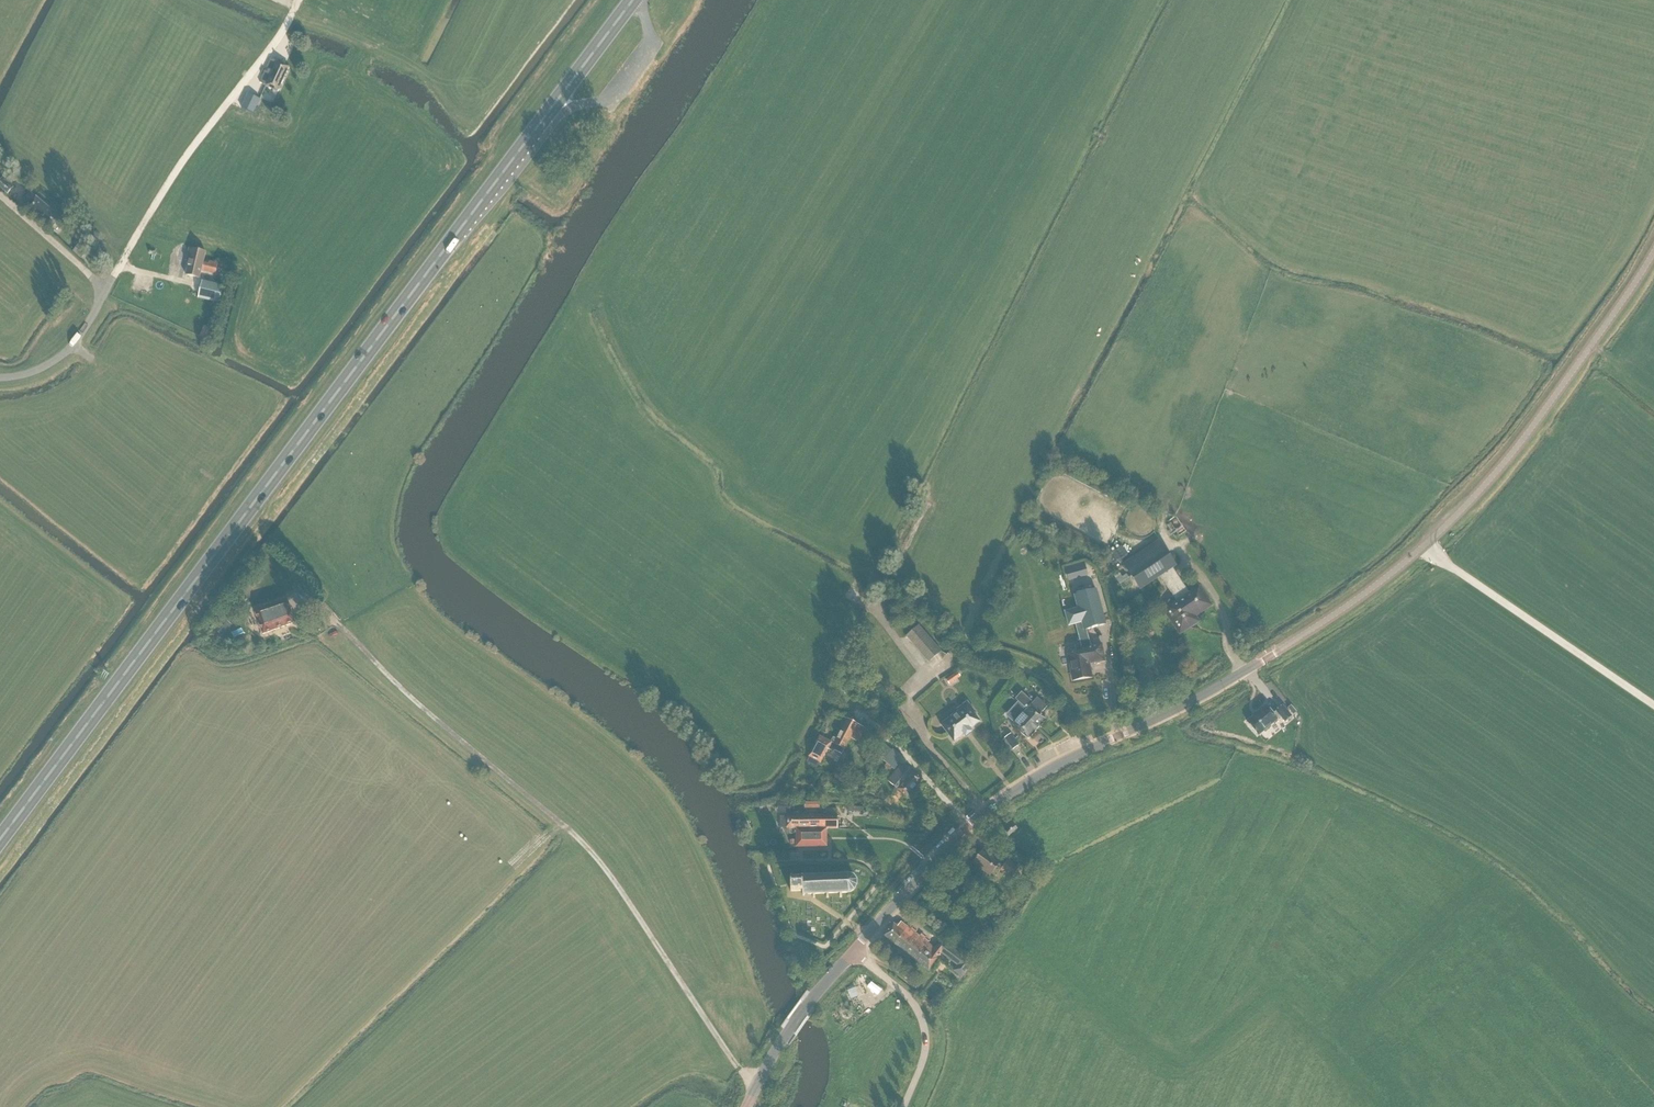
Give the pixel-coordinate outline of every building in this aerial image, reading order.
[(260,83),(266,86),(278,92),(290,67),(277,62),(271,59),(267,69),(273,71),(272,74),(266,71),(260,83)] [(260,99),(248,94),(241,108),(253,113),(260,99)] [(14,188),(9,184),(13,179),(10,176),(6,181),(3,178),(0,181),(0,188),(7,195),(14,188)] [(51,229),(60,218),(36,198),(28,192),(21,200),(29,206),(26,209),(51,229)] [(70,243),(69,245),(70,247),(74,250),(73,252),(81,259),(88,251),(80,243),(79,244),(76,241),(73,241),(71,242),(70,243)] [(203,263),(206,253),(189,249),(186,261),(189,262),(186,275),(200,279),(202,271),(216,274),(218,263),(209,261),(208,264),(203,263)] [(223,286),(202,281),(198,299),(219,304),(223,286)] [(204,327),(199,337),(206,340),(211,329),(204,327)] [(1158,574),(1177,602),(1165,610),(1180,633),(1198,622),(1194,616),(1210,605),(1199,588),(1190,594),(1171,566),(1174,564),(1159,542),(1124,565),(1139,587),(1158,574)] [(1068,581),(1075,579),(1071,566),(1065,567),(1068,581)] [(1123,590),(1132,584),(1126,575),(1122,577),(1118,571),(1112,575),(1123,590)] [(1097,589),(1079,594),(1079,595),(1088,629),(1105,624),(1106,624),(1097,589)] [(263,635),(295,623),(286,598),(254,610),(263,635)] [(918,626),(906,636),(928,663),(941,652),(918,626)] [(1074,681),(1091,678),(1089,664),(1105,662),(1102,644),(1080,648),(1081,653),(1068,655),(1071,671),(1072,671),(1074,681)] [(946,680),(949,684),(960,676),(957,672),(946,680)] [(1045,698),(1048,693),(1042,688),(1039,693),(1045,698)] [(1028,719),(1038,728),(1046,720),(1041,715),(1047,706),(1037,698),(1033,703),(1021,693),(1015,700),(1017,701),(1016,702),(1031,715),(1028,719)] [(958,712),(940,725),(954,743),(980,722),(973,713),(975,713),(966,702),(956,710),(958,712)] [(1028,739),(1038,728),(1028,719),(1031,715),(1016,702),(1008,712),(1018,720),(1013,726),(1028,739)] [(1247,722),(1258,736),(1281,717),(1285,722),(1292,717),(1282,706),(1276,711),(1273,714),(1265,705),(1256,713),(1257,714),(1247,722)] [(834,744),(819,736),(806,762),(818,768),(823,759),(835,766),(850,739),(857,742),(865,729),(847,720),(834,744)] [(820,731),(825,734),(830,723),(825,720),(820,731)] [(1019,745),(1015,740),(1009,744),(1013,749),(1019,745)] [(887,756),(892,750),(887,746),(881,754),(879,757),(883,760),(887,756)] [(884,761),(894,770),(898,765),(888,756),(884,761)] [(894,787),(907,797),(922,780),(909,769),(906,767),(903,763),(888,781),(892,784),(894,786),(894,787)] [(793,805),(790,805),(790,802),(784,802),(784,812),(790,813),(793,813),(793,805)] [(837,809),(826,809),(826,816),(786,816),(786,828),(796,829),(827,828),(827,829),(838,829),(837,816),(837,809)] [(1005,831),(1009,836),(1017,830),(1013,825),(1005,831)] [(796,839),(827,839),(827,829),(827,828),(796,829),(796,839)] [(998,873),(1004,877),(1005,875),(1011,879),(1019,868),(1008,860),(1003,866),(999,863),(983,851),(973,864),(990,876),(996,868),(1000,870),(1000,871),(998,873)] [(802,879),(790,880),(790,892),(802,891),(802,895),(803,895),(803,896),(804,896),(804,895),(813,895),(813,898),(815,898),(815,894),(826,894),(826,898),(829,898),(828,894),(839,893),(840,898),(842,898),(842,893),(848,893),(849,893),(851,893),(851,892),(852,892),(853,891),(854,890),(855,890),(855,888),(856,888),(856,886),(857,885),(857,884),(857,883),(857,882),(856,882),(856,881),(856,880),(855,879),(854,878),(853,876),(852,876),(851,875),(850,875),(848,874),(802,876),(802,879)] [(897,927),(893,924),(884,936),(895,944),(904,932),(906,934),(910,929),(901,922),(897,927)] [(928,944),(918,936),(910,929),(906,934),(904,932),(895,944),(915,960),(928,944)] [(973,965),(942,941),(936,950),(928,944),(915,960),(929,971),(942,954),(959,967),(954,972),(961,978),(966,972),(967,973),(973,965)] [(850,999),(859,997),(856,988),(847,991),(850,999)] [(940,1004),(933,999),(929,1004),(935,1010),(936,1010),(940,1004)]
